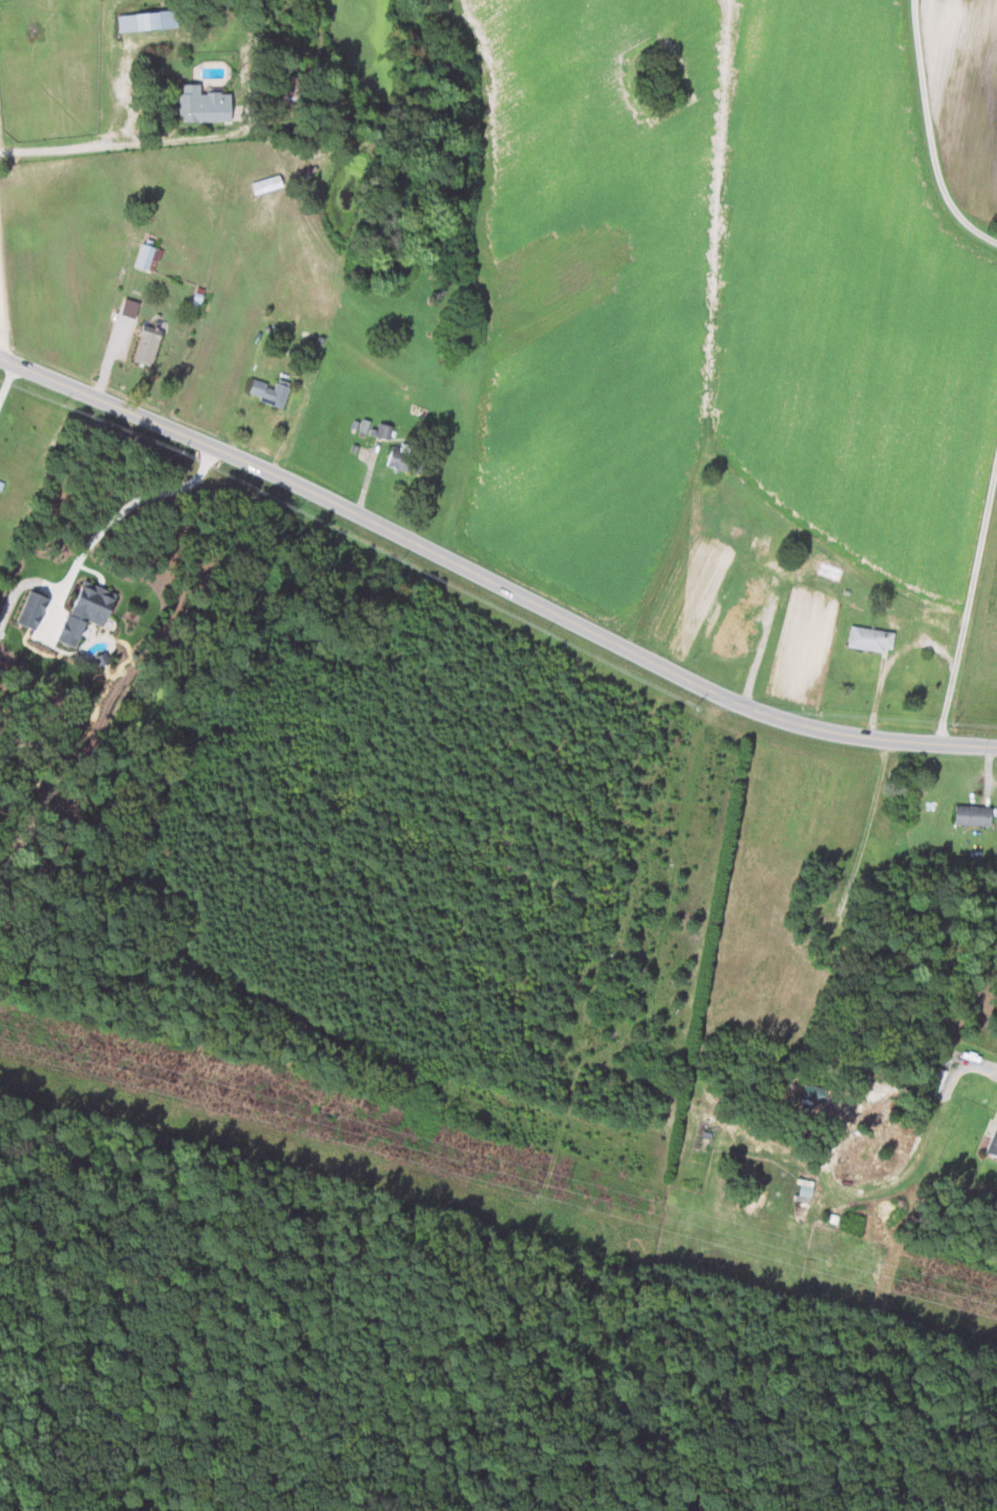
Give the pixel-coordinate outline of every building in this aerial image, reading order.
[(175,9),(118,15),(120,32),(177,26),(175,9)] [(231,121),(231,92),(201,92),(201,83),(179,83),(179,121),(231,121)] [(256,194),(283,185),(279,174),(252,183),(256,194)] [(135,265),(154,272),(164,246),(145,238),(135,265)] [(122,315),(136,318),(140,301),(125,298),(122,315)] [(166,325),(145,319),(132,361),(154,367),(166,325)] [(275,387),(255,379),(248,394),(281,408),(292,384),(278,378),(275,387)] [(377,436),(389,437),(390,425),(378,424),(377,436)] [(387,465),(410,472),(416,453),(393,445),(387,465)] [(835,579),(840,568),(822,561),(817,572),(835,579)] [(117,592),(81,578),(57,640),(75,647),(86,620),(103,627),(117,592)] [(50,599),(31,589),(15,620),(34,630),(50,599)] [(848,646),(891,653),(895,632),(852,624),(848,646)] [(991,824),(991,804),(955,804),(955,824),(991,824)] [(947,1070),(938,1067),(931,1088),(940,1091),(947,1070)] [(986,1152),(996,1156),(996,1124),(986,1152)] [(798,1200),(812,1200),(812,1179),(798,1179),(798,1200)]
